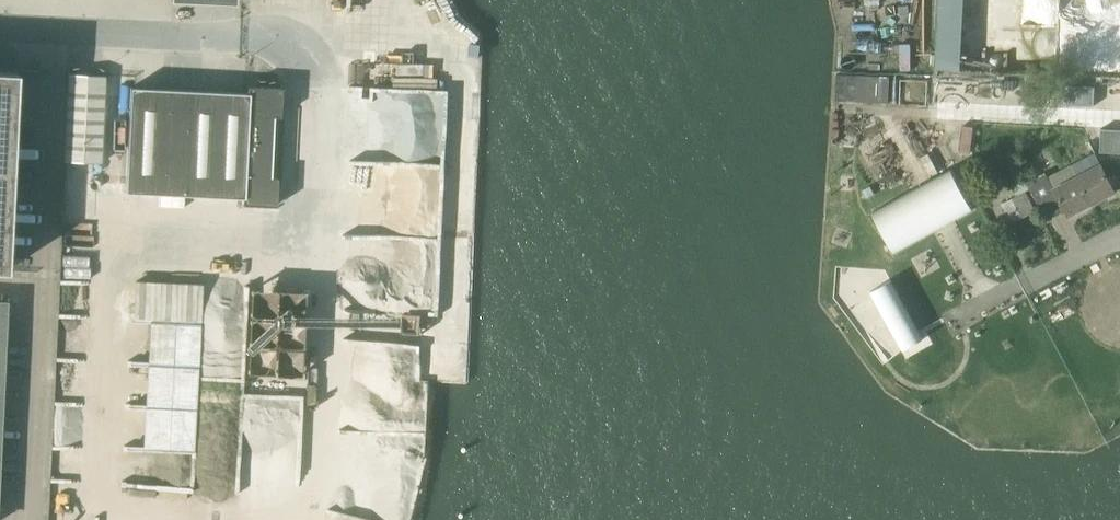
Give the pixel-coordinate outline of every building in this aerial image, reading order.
[(7,270),(16,71),(0,71),(0,270),(7,270)] [(68,74),(63,161),(100,163),(104,76),(68,74)] [(928,108),(950,109),(950,83),(929,82),(928,108)] [(130,87),(125,192),(241,198),(241,204),(275,206),(277,178),(270,177),(273,116),(280,116),(281,88),(247,86),(246,93),(130,87)] [(1072,166),(1091,203),(1114,191),(1099,161),(1119,151),(1119,126),(1089,142),(1095,153),(1072,166)] [(1091,203),(1072,166),(1048,178),(1045,172),(1028,182),(1046,216),(1063,207),(1067,215),(1091,203)] [(949,169),(932,179),(873,211),(895,252),(973,209),(949,169)] [(1008,180),(1014,192),(1026,186),(1020,174),(1008,180)] [(890,280),(870,291),(902,350),(923,339),(890,280)] [(214,503),(206,491),(192,490),(181,497),(180,505),(167,504),(166,518),(162,518),(164,519),(212,519),(214,503)]
